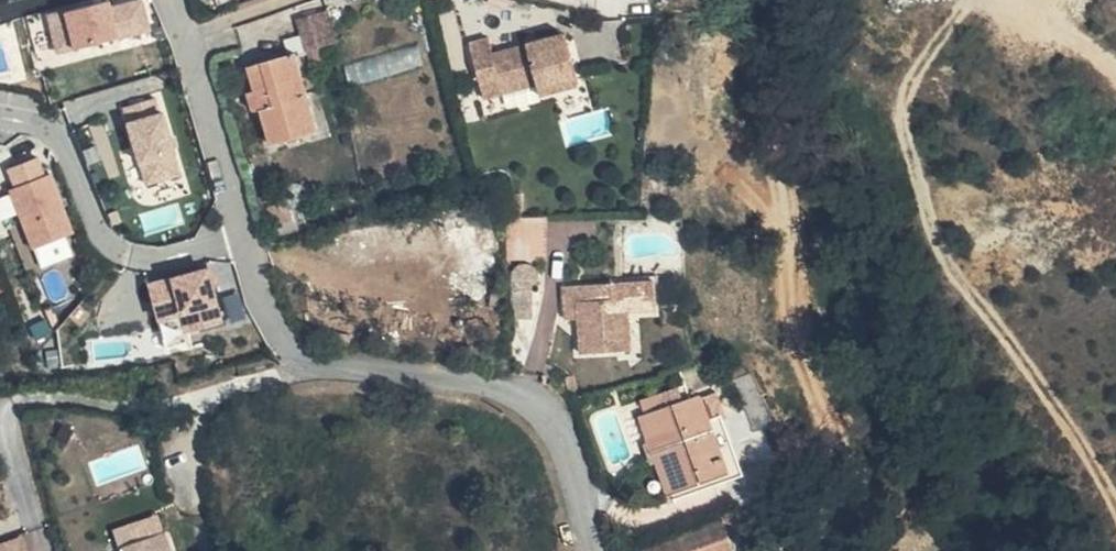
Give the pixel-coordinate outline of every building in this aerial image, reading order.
[(102,2),(62,12),(71,47),(111,37),(102,2)] [(36,46),(53,45),(51,10),(34,11),(36,46)] [(331,48),(324,17),(292,25),(299,56),(331,48)] [(497,82),(501,102),(540,92),(542,101),(578,92),(564,37),(494,54),(490,39),(467,44),(478,87),(497,82)] [(355,86),(425,59),(418,40),(348,66),(355,86)] [(316,145),(291,56),(245,69),(270,158),(316,145)] [(482,106),(501,102),(497,82),(478,87),(482,106)] [(150,101),(119,112),(146,188),(179,176),(158,116),(156,117),(150,101)] [(47,174),(9,189),(29,241),(67,226),(47,174)] [(445,216),(447,263),(498,261),(496,214),(445,216)] [(206,268),(146,282),(160,342),(221,328),(206,268)] [(547,269),(527,271),(519,280),(520,327),(542,326),(541,296),(548,284),(547,269)] [(667,313),(666,280),(575,282),(576,318),(591,317),(591,350),(640,348),(639,314),(667,313)] [(642,396),(650,425),(659,422),(661,432),(653,434),(665,473),(732,452),(716,399),(703,403),(696,380),(642,396)] [(669,549),(727,531),(715,497),(634,524),(642,550),(669,550),(669,549)] [(152,550),(170,550),(158,524),(116,544),(119,550),(135,550),(149,545),(152,550)]
